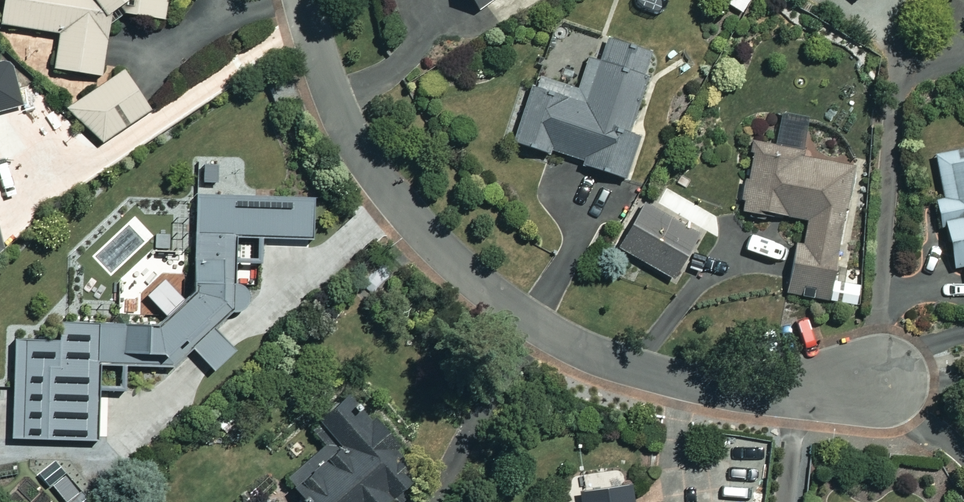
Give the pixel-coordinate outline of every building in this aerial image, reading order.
[(0,17),(0,24),(58,31),(53,67),(100,74),(108,10),(163,17),(165,0),(2,0),(0,17)] [(476,10),(491,0),(469,0),(476,10)] [(649,53),(605,39),(587,93),(532,75),(511,140),(624,176),(636,136),(624,132),(649,53)] [(150,109),(121,69),(71,106),(100,146),(150,109)] [(796,153),(797,148),(752,140),(740,207),(806,219),(801,244),(793,242),(784,292),(853,304),(864,243),(837,238),(850,162),(796,153)] [(933,154),(942,197),(937,198),(951,267),(963,264),(963,268),(963,148),(933,154)] [(230,351),(211,331),(229,310),(244,309),(244,284),(233,285),(232,266),(258,266),(258,237),(308,237),(309,197),(193,196),(192,290),(149,325),(57,322),(57,340),(13,338),(10,437),(94,439),(96,389),(118,389),(119,364),(169,366),(191,345),(213,367),(230,351)] [(694,228),(640,200),(616,248),(670,275),(694,228)] [(308,432),(321,447),(285,478),(303,500),(301,501),(381,501),(413,475),(389,447),(397,440),(351,386),(311,420),(316,425),(308,432)] [(629,485),(579,491),(580,501),(631,501),(629,485)]
